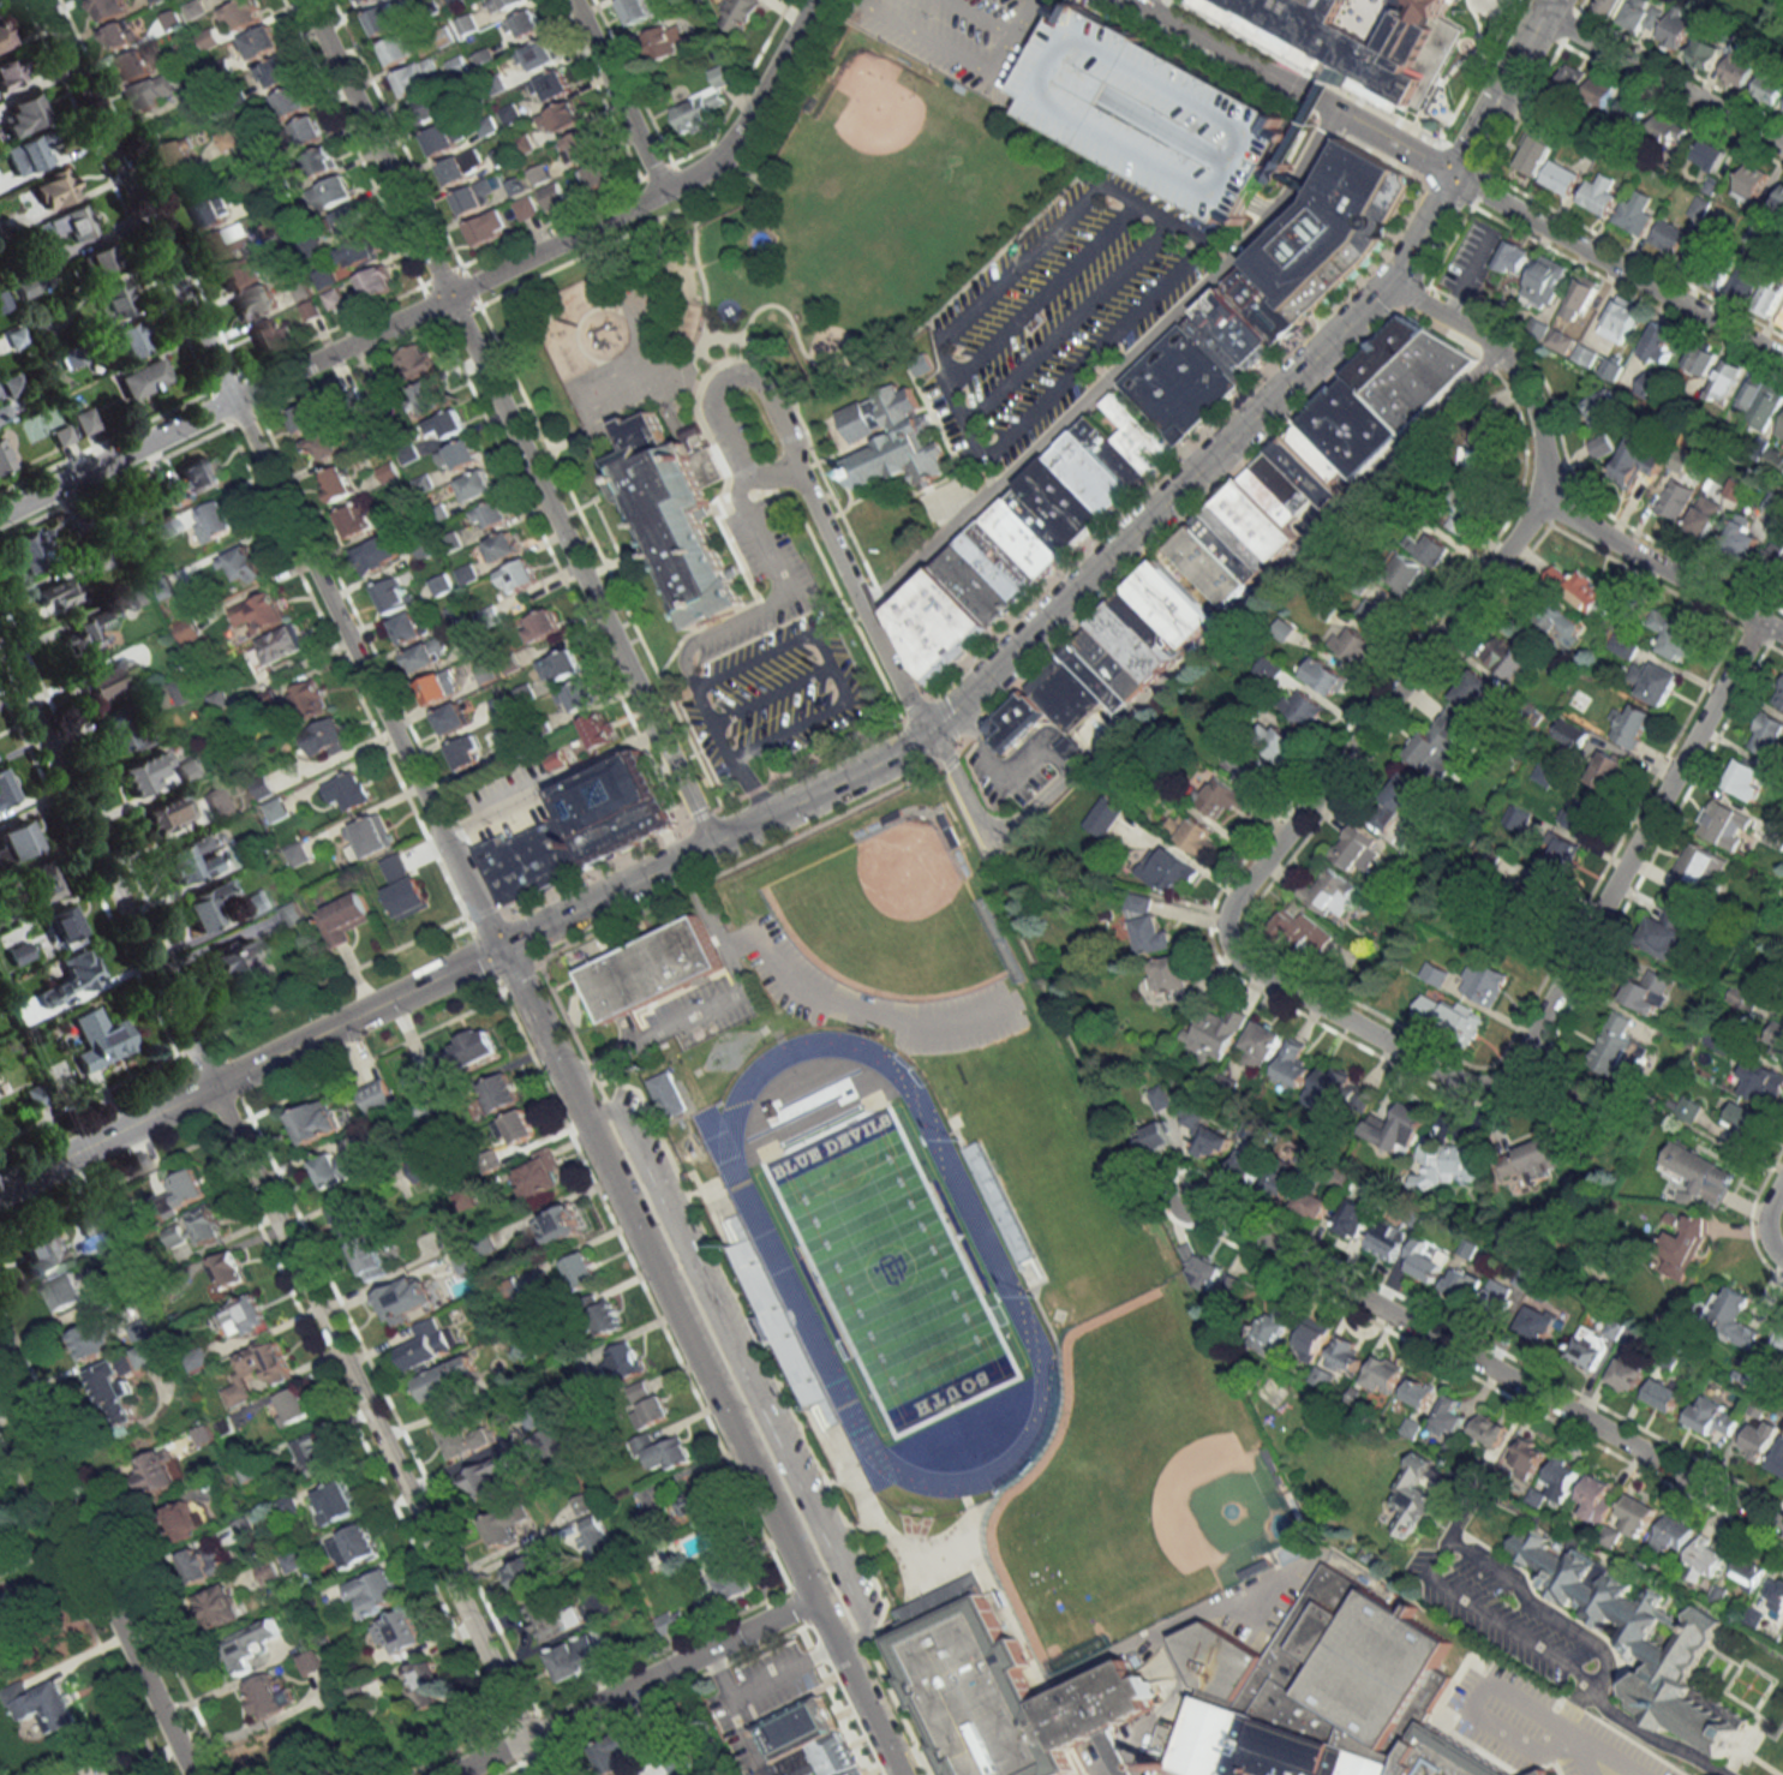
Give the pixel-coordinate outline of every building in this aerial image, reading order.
[(126,10),(121,0),(90,0),(100,22),(126,10)] [(264,17),(256,0),(245,0),(223,10),(233,32),(264,17)] [(494,15),(526,0),(487,0),(494,15)] [(660,11),(654,0),(621,0),(618,1),(631,26),(660,11)] [(721,22),(743,36),(764,0),(734,0),(721,22)] [(1310,66),(1191,0),(1346,0),(1334,22),(1381,47),(1402,10),(1386,1),(1386,0),(1448,0),(1440,14),(1462,26),(1432,80),(1435,82),(1420,107),(1412,102),(1408,109),(1400,104),(1396,109),(1312,62),(1310,66)] [(1615,17),(1624,0),(1600,0),(1596,8),(1615,17)] [(1634,34),(1648,25),(1649,27),(1662,19),(1650,0),(1640,0),(1621,13),(1634,34)] [(404,22),(393,2),(366,17),(376,37),(404,22)] [(1061,12),(1073,18),(1081,5),(1120,28),(1121,24),(1143,36),(1142,38),(1280,115),(1273,127),(1287,136),(1270,165),(1273,166),(1260,190),(1256,187),(1239,219),(1225,210),(1220,219),(1024,112),(1033,96),(1019,89),(1061,12)] [(1659,42),(1681,50),(1695,14),(1673,5),(1659,42)] [(508,21),(518,40),(542,27),(533,9),(508,21)] [(11,44),(0,20),(0,48),(11,44)] [(112,50),(138,40),(130,20),(104,30),(112,50)] [(684,39),(675,21),(644,37),(656,62),(678,51),(674,44),(684,39)] [(250,60),(281,47),(271,24),(240,38),(250,60)] [(417,54),(407,33),(380,45),(390,67),(417,54)] [(1687,60),(1709,71),(1721,47),(1699,36),(1687,60)] [(527,73),(557,60),(548,39),(517,52),(527,73)] [(148,47),(119,60),(129,83),(159,69),(148,47)] [(1719,74),(1741,88),(1754,67),(1732,53),(1719,74)] [(255,68),(265,91),(296,76),(286,54),(255,68)] [(16,58),(0,63),(0,88),(23,81),(16,58)] [(432,88),(429,73),(436,72),(434,62),(398,69),(402,93),(432,88)] [(727,104),(719,86),(735,80),(729,63),(710,71),(717,88),(671,106),(683,135),(717,121),(712,110),(727,104)] [(1587,73),(1567,63),(1554,89),(1574,99),(1587,73)] [(533,83),(545,104),(573,89),(562,68),(533,83)] [(1776,105),(1782,89),(1782,79),(1763,71),(1752,94),(1776,105)] [(131,91),(142,112),(176,95),(166,74),(131,91)] [(1604,108),(1613,85),(1592,76),(1582,99),(1604,108)] [(284,117),(310,106),(300,84),(275,96),(284,117)] [(1,118),(8,136),(46,121),(35,93),(7,104),(11,114),(1,118)] [(413,101),(417,121),(440,116),(436,96),(413,101)] [(1614,115),(1635,127),(1646,108),(1626,96),(1614,115)] [(583,120),(574,101),(539,116),(547,136),(583,120)] [(1676,147),(1686,128),(1658,113),(1648,132),(1676,147)] [(324,137),(314,115),(291,126),(301,147),(324,137)] [(1557,135),(1545,129),(1549,121),(1536,115),(1512,166),(1536,178),(1557,135)] [(422,137),(434,158),(467,139),(456,119),(422,137)] [(4,149),(16,177),(52,160),(46,146),(54,142),(49,129),(4,149)] [(561,139),(567,162),(596,154),(590,131),(561,139)] [(165,148),(174,169),(199,158),(190,137),(165,148)] [(1728,149),(1706,137),(1693,159),(1716,171),(1728,149)] [(1247,262),(1309,199),(1342,138),(1407,173),(1411,185),(1392,220),(1386,217),(1386,220),(1386,223),(1384,226),(1383,229),(1381,232),(1380,233),(1376,235),(1381,238),(1375,249),(1371,253),(1302,323),(1279,299),(1281,297),(1247,262)] [(338,167),(328,145),(303,157),(313,178),(338,167)] [(438,166),(448,187),(486,168),(476,147),(438,166)] [(1540,181),(1567,196),(1580,174),(1552,158),(1540,181)] [(593,191),(615,179),(604,159),(582,172),(593,191)] [(1732,192),(1751,203),(1768,173),(1748,162),(1732,192)] [(30,183),(44,211),(80,194),(66,166),(30,183)] [(1591,180),(1577,198),(1601,216),(1618,194),(1613,191),(1619,184),(1604,172),(1595,183),(1591,180)] [(319,213),(354,195),(343,174),(308,192),(319,213)] [(462,216),(497,197),(487,178),(452,197),(462,216)] [(547,211),(566,202),(557,183),(538,191),(547,211)] [(511,203),(520,222),(539,214),(530,194),(511,203)] [(202,232),(232,215),(221,195),(191,212),(202,232)] [(1612,221),(1641,236),(1652,214),(1623,199),(1612,221)] [(31,228),(38,245),(67,231),(72,242),(96,231),(82,203),(31,228)] [(343,238),(367,227),(357,204),(333,214),(343,238)] [(466,226),(477,247),(511,229),(499,208),(466,226)] [(1674,255),(1687,232),(1662,218),(1649,241),(1674,255)] [(253,241),(242,221),(209,241),(221,261),(253,241)] [(338,251),(346,270),(378,255),(370,236),(338,251)] [(1493,264),(1515,276),(1530,250),(1508,238),(1493,264)] [(83,254),(92,275),(116,264),(107,244),(83,254)] [(1697,267),(1700,254),(1692,252),(1688,265),(1697,267)] [(1734,263),(1719,253),(1701,281),(1716,291),(1734,263)] [(1548,313),(1569,265),(1542,254),(1522,301),(1548,313)] [(257,280),(248,258),(220,270),(229,291),(257,280)] [(394,288),(384,265),(357,278),(367,301),(394,288)] [(1751,303),(1764,275),(1743,265),(1730,293),(1751,303)] [(320,289),(337,282),(332,270),(315,276),(320,289)] [(1601,284),(1583,274),(1561,312),(1579,322),(1601,284)] [(22,299),(39,291),(32,276),(15,284),(22,299)] [(1782,290),(1782,286),(1768,279),(1755,307),(1772,315),(1782,290)] [(104,322),(136,309),(124,280),(92,293),(104,322)] [(277,306),(267,284),(234,299),(244,322),(277,306)] [(10,307),(2,288),(0,289),(0,312),(10,307)] [(1643,306),(1619,294),(1599,332),(1624,344),(1643,306)] [(1121,381),(1178,443),(1257,372),(1199,309),(1121,381)] [(112,332),(127,359),(153,345),(138,317),(112,332)] [(983,727),(1008,753),(1048,714),(1052,716),(1070,734),(1104,701),(1121,710),(1174,659),(1166,650),(1167,649),(1175,641),(1186,647),(1209,626),(1214,616),(1200,603),(1208,590),(1225,608),(1299,538),(1287,526),(1314,499),(1328,507),(1342,493),(1331,482),(1343,470),(1357,478),(1472,368),(1478,357),(1409,317),(983,727)] [(1526,334),(1568,355),(1576,338),(1534,317),(1526,334)] [(1664,367),(1683,329),(1659,317),(1640,355),(1664,367)] [(277,329),(275,321),(252,327),(258,349),(291,340),(287,327),(277,329)] [(1684,363),(1706,376),(1719,354),(1697,341),(1684,363)] [(400,353),(413,381),(435,371),(421,342),(400,353)] [(1598,352),(1582,343),(1574,358),(1591,367),(1598,352)] [(118,376),(128,399),(171,381),(161,358),(118,376)] [(1706,397),(1724,406),(1744,367),(1726,358),(1706,397)] [(365,384),(375,401),(392,391),(382,374),(365,384)] [(1782,400),(1782,391),(1753,375),(1740,400),(1752,407),(1745,421),(1766,432),(1782,400)] [(425,416),(449,402),(437,380),(412,395),(425,416)] [(833,408),(858,398),(860,401),(874,395),(872,392),(895,381),(898,387),(908,383),(917,405),(909,408),(911,413),(925,407),(932,423),(928,424),(931,429),(923,432),(927,441),(935,437),(940,449),(934,452),(941,467),(925,476),(927,482),(920,484),(917,479),(914,480),(907,465),(890,473),(888,470),(857,484),(855,480),(850,482),(840,462),(844,461),(842,455),(872,441),(869,437),(890,428),(887,423),(885,424),(882,420),(873,425),(874,429),(848,441),(833,408)] [(1621,417),(1613,391),(1581,401),(1590,427),(1621,417)] [(892,610),(925,673),(935,683),(1154,470),(1143,451),(1150,444),(1166,460),(1174,452),(1115,392),(1102,404),(1120,422),(1123,429),(1113,439),(1091,415),(892,610)] [(322,419),(310,401),(287,416),(299,435),(322,419)] [(2,402),(0,403),(0,422),(9,417),(2,402)] [(611,418),(624,411),(627,417),(651,405),(669,442),(695,430),(699,438),(704,436),(706,442),(704,443),(719,474),(700,483),(707,497),(702,498),(708,510),(698,515),(726,572),(729,570),(742,598),(686,626),(672,597),(675,596),(630,506),(628,504),(624,497),(620,495),(606,467),(608,462),(604,455),(624,446),(611,418)] [(101,427),(90,406),(72,416),(82,437),(101,427)] [(425,424),(430,433),(440,428),(445,438),(465,428),(456,409),(425,424)] [(58,446),(74,438),(66,424),(51,432),(58,446)] [(315,462),(347,447),(336,425),(304,441),(315,462)] [(1474,429),(1470,465),(1484,467),(1488,431),(1474,429)] [(1653,477),(1666,449),(1631,433),(1610,477),(1632,487),(1640,470),(1653,477)] [(1614,451),(1607,434),(1589,442),(1596,459),(1614,451)] [(481,459),(471,438),(436,455),(446,476),(481,459)] [(10,465),(0,444),(0,470),(10,465)] [(1682,473),(1691,456),(1678,449),(1668,466),(1682,473)] [(1771,449),(1764,463),(1782,473),(1782,456),(1771,449)] [(181,468),(193,495),(219,483),(208,456),(181,468)] [(330,502),(352,493),(341,466),(319,475),(330,502)] [(493,490),(485,470),(454,482),(462,502),(493,490)] [(1679,521),(1695,489),(1672,477),(1656,509),(1679,521)] [(1464,533),(1480,500),(1464,493),(1449,526),(1464,533)] [(1685,527),(1705,538),(1723,506),(1703,495),(1685,527)] [(194,526),(204,545),(236,528),(221,499),(200,510),(205,520),(194,526)] [(482,532),(509,518),(500,499),(473,512),(482,532)] [(373,527),(364,502),(336,512),(346,538),(373,527)] [(1752,521),(1739,513),(1723,541),(1748,556),(1759,538),(1746,530),(1752,521)] [(8,542),(23,574),(51,561),(36,529),(8,542)] [(487,543),(497,563),(522,549),(512,529),(487,543)] [(1422,543),(1409,536),(1403,546),(1439,566),(1450,546),(1427,533),(1422,543)] [(1782,577),(1782,548),(1773,542),(1759,564),(1781,579),(1782,577)] [(263,574),(249,544),(221,558),(235,587),(263,574)] [(1427,578),(1405,553),(1382,573),(1404,598),(1427,578)] [(508,594),(538,581),(528,559),(498,571),(508,594)] [(1573,576),(1553,565),(1543,582),(1593,611),(1606,588),(1576,570),(1573,576)] [(413,601),(399,575),(373,589),(387,615),(413,601)] [(77,599),(65,576),(33,593),(39,604),(52,598),(58,609),(77,599)] [(289,620),(276,590),(232,609),(240,627),(250,623),(255,635),(289,620)] [(1357,613),(1381,629),(1394,609),(1370,594),(1357,613)] [(1527,624),(1546,643),(1553,636),(1564,646),(1581,629),(1551,600),(1527,624)] [(1658,649),(1683,663),(1700,634),(1656,608),(1646,626),(1664,637),(1658,649)] [(430,633),(419,609),(391,622),(402,646),(430,633)] [(532,643),(561,629),(550,609),(522,622),(532,643)] [(104,652),(94,632),(110,624),(103,610),(70,626),(74,635),(60,641),(73,667),(104,652)] [(199,639),(196,619),(177,623),(181,642),(199,639)] [(308,646),(296,623),(248,646),(259,669),(308,646)] [(1329,643),(1358,666),(1375,645),(1351,626),(1341,639),(1336,634),(1329,643)] [(1512,680),(1532,652),(1502,630),(1482,658),(1512,680)] [(1630,660),(1639,645),(1617,631),(1608,646),(1630,660)] [(404,654),(413,673),(450,655),(440,636),(404,654)] [(539,663),(550,684),(581,668),(571,648),(539,663)] [(1302,675),(1334,698),(1348,678),(1316,655),(1302,675)] [(1283,670),(1266,656),(1255,669),(1272,684),(1283,670)] [(135,679),(126,658),(80,678),(90,700),(135,679)] [(770,674),(786,704),(816,689),(801,659),(770,674)] [(1639,683),(1635,693),(1664,707),(1679,675),(1648,660),(1644,668),(1635,664),(1628,678),(1639,683)] [(480,683),(496,678),(491,665),(475,670),(480,683)] [(420,683),(430,706),(462,692),(451,668),(420,683)] [(1493,685),(1473,668),(1451,696),(1471,712),(1493,685)] [(178,706),(194,697),(184,676),(167,685),(178,706)] [(331,708),(318,678),(290,690),(303,720),(331,708)] [(568,701),(573,712),(597,702),(587,680),(556,692),(561,704),(568,701)] [(1771,701),(1782,707),(1782,681),(1771,701)] [(1279,706),(1309,730),(1325,709),(1295,686),(1279,706)] [(834,726),(820,695),(759,723),(773,753),(834,726)] [(442,736),(470,724),(462,702),(433,713),(442,736)] [(1634,750),(1653,713),(1633,703),(1627,714),(1617,708),(1609,723),(1615,726),(1609,737),(1634,750)] [(1406,754),(1437,777),(1473,729),(1442,706),(1406,754)] [(594,751),(617,742),(605,710),(582,720),(594,751)] [(1763,711),(1747,744),(1771,757),(1782,734),(1782,722),(1763,711)] [(135,743),(123,712),(96,723),(107,754),(135,743)] [(347,747),(336,717),(301,731),(313,760),(347,747)] [(1589,732),(1562,718),(1553,735),(1579,749),(1589,732)] [(1299,742),(1273,722),(1257,743),(1283,763),(1299,742)] [(458,771),(486,757),(474,734),(447,747),(458,771)] [(1058,747),(1069,758),(1082,746),(1071,735),(1058,747)] [(1258,794),(1273,771),(1236,747),(1221,770),(1258,794)] [(132,796),(172,776),(159,750),(119,770),(132,796)] [(1626,764),(1606,750),(1588,775),(1607,789),(1626,764)] [(476,846),(500,903),(677,830),(644,751),(554,788),(565,815),(507,839),(505,834),(476,846)] [(182,782),(205,775),(198,756),(176,763),(182,782)] [(1753,778),(1758,767),(1738,757),(1723,786),(1754,802),(1763,783),(1753,778)] [(1556,771),(1541,763),(1533,777),(1549,786),(1556,771)] [(17,803),(1,767),(0,768),(0,810),(17,803)] [(373,800),(360,769),(323,784),(331,805),(343,800),(347,810),(373,800)] [(1423,784),(1401,769),(1367,819),(1389,834),(1423,784)] [(259,800),(274,793),(267,776),(252,783),(259,800)] [(1200,805),(1221,820),(1233,803),(1245,811),(1252,801),(1219,778),(1200,805)] [(205,797),(216,819),(238,808),(227,786),(205,797)] [(143,812),(153,835),(194,818),(184,794),(143,812)] [(1125,810),(1105,795),(1083,824),(1102,839),(1125,810)] [(262,804),(270,823),(289,815),(282,797),(262,804)] [(1565,824),(1589,836),(1603,809),(1580,797),(1565,824)] [(1747,814),(1714,799),(1703,823),(1735,839),(1747,814)] [(1503,821),(1520,831),(1530,814),(1513,804),(1503,821)] [(1208,838),(1213,833),(1181,807),(1164,828),(1206,862),(1219,847),(1208,838)] [(394,845),(381,814),(340,830),(353,862),(394,845)] [(0,848),(0,866),(38,848),(25,819),(0,831),(0,841),(3,847),(0,848)] [(1359,877),(1384,847),(1354,823),(1329,853),(1359,877)] [(1773,825),(1764,840),(1781,850),(1782,847),(1782,831),(1773,825)] [(1540,868),(1562,880),(1580,847),(1558,834),(1540,868)] [(1667,889),(1693,902),(1719,851),(1692,837),(1667,889)] [(163,854),(175,886),(219,869),(214,854),(201,859),(195,841),(163,854)] [(284,850),(293,868),(310,859),(302,842),(284,850)] [(1136,874),(1168,896),(1177,884),(1185,890),(1199,870),(1165,847),(1160,854),(1153,849),(1136,874)] [(405,851),(381,861),(391,887),(386,889),(398,919),(427,907),(405,851)] [(60,892),(45,860),(19,874),(34,905),(60,892)] [(1360,889),(1324,864),(1302,897),(1338,922),(1360,889)] [(214,907),(239,897),(231,878),(181,899),(196,933),(220,922),(214,907)] [(241,897),(245,915),(269,910),(265,892),(241,897)] [(315,912),(331,948),(354,938),(350,929),(372,919),(360,892),(315,912)] [(1176,948),(1172,930),(1159,932),(1151,893),(1128,897),(1138,955),(1176,948)] [(58,951),(83,941),(68,904),(43,914),(58,951)] [(1663,920),(1651,915),(1637,946),(1673,961),(1693,916),(1669,905),(1663,920)] [(1302,913),(1297,919),(1284,910),(1270,929),(1315,960),(1333,935),(1302,913)] [(5,911),(0,913),(0,924),(8,922),(5,911)] [(576,967),(602,1020),(717,964),(692,912),(576,967)] [(6,951),(13,966),(32,957),(25,941),(6,951)] [(212,954),(226,992),(261,979),(246,941),(212,954)] [(36,990),(43,1006),(102,982),(88,948),(63,958),(71,976),(36,990)] [(1145,964),(1154,997),(1191,986),(1182,954),(1145,964)] [(1441,987),(1450,971),(1428,960),(1420,976),(1441,987)] [(1480,971),(1467,966),(1458,991),(1495,1005),(1507,973),(1482,963),(1480,971)] [(1673,982),(1651,969),(1643,982),(1635,976),(1622,997),(1652,1016),(1673,982)] [(1475,1036),(1484,1015),(1446,997),(1444,1002),(1423,993),(1413,1015),(1432,1023),(1435,1018),(1475,1036)] [(71,1016),(84,1049),(73,1053),(81,1073),(136,1051),(123,1019),(107,1025),(100,1005),(71,1016)] [(1220,1063),(1249,1016),(1233,1006),(1226,1018),(1214,1010),(1207,1021),(1204,1018),(1195,1033),(1187,1028),(1181,1039),(1220,1063)] [(1589,1064),(1618,1077),(1623,1065),(1638,1072),(1649,1047),(1625,1037),(1633,1018),(1613,1010),(1589,1064)] [(1782,1055),(1782,1021),(1777,1019),(1767,1050),(1782,1055)] [(1283,1030),(1253,1020),(1243,1048),(1249,1050),(1245,1062),(1269,1070),(1283,1030)] [(461,1068),(498,1052),(487,1025),(450,1041),(461,1068)] [(1299,1091),(1314,1066),(1300,1058),(1307,1046),(1293,1038),(1272,1075),(1299,1091)] [(1769,1106),(1782,1077),(1782,1074),(1749,1058),(1740,1077),(1749,1081),(1743,1093),(1769,1106)] [(1359,1077),(1324,1061),(1307,1101),(1324,1108),(1328,1098),(1346,1106),(1359,1077)] [(688,1110),(671,1071),(649,1080),(665,1119),(688,1110)] [(519,1101),(507,1073),(476,1086),(489,1115),(519,1101)] [(856,1097),(874,1091),(869,1075),(852,1080),(856,1097)] [(1585,1138),(1606,1089),(1574,1076),(1554,1125),(1585,1138)] [(368,1115),(394,1104),(383,1078),(357,1088),(368,1115)] [(1158,1112),(1174,1103),(1164,1083),(1147,1092),(1158,1112)] [(1694,1123),(1704,1105),(1685,1094),(1675,1113),(1694,1123)] [(288,1116),(302,1146),(341,1128),(327,1098),(288,1116)] [(1407,1157),(1430,1114),(1404,1101),(1392,1123),(1373,1113),(1362,1134),(1407,1157)] [(1723,1125),(1756,1139),(1766,1115),(1733,1101),(1723,1125)] [(1203,1105),(1182,1105),(1182,1128),(1203,1128),(1203,1105)] [(536,1134),(523,1108),(492,1124),(499,1139),(509,1134),(514,1145),(536,1134)] [(1135,1130),(1142,1158),(1174,1151),(1167,1123),(1135,1130)] [(1227,1130),(1202,1130),(1202,1155),(1227,1155),(1227,1130)] [(1560,1169),(1549,1137),(1497,1155),(1506,1180),(1535,1170),(1537,1177),(1560,1169)] [(1721,1205),(1738,1172),(1675,1141),(1661,1169),(1691,1184),(1688,1188),(1721,1205)] [(1486,1146),(1422,1142),(1420,1173),(1413,1172),(1412,1186),(1455,1189),(1456,1174),(1468,1175),(1468,1181),(1484,1182),(1486,1146)] [(1265,1159),(1243,1147),(1230,1170),(1252,1182),(1265,1159)] [(529,1200),(567,1184),(551,1148),(514,1165),(529,1200)] [(350,1151),(337,1157),(334,1151),(310,1162),(323,1191),(360,1175),(350,1151)] [(1282,1199),(1295,1177),(1275,1165),(1262,1187),(1282,1199)] [(179,1208),(206,1195),(193,1168),(165,1182),(179,1208)] [(1332,1201),(1305,1186),(1294,1206),(1320,1222),(1332,1201)] [(365,1228),(350,1195),(330,1205),(345,1237),(365,1228)] [(1372,1208),(1351,1198),(1335,1229),(1356,1240),(1372,1208)] [(186,1213),(201,1245),(223,1235),(209,1203),(186,1213)] [(544,1248),(585,1231),(573,1204),(533,1221),(544,1248)] [(1661,1272),(1687,1282),(1709,1220),(1690,1213),(1682,1236),(1669,1231),(1660,1254),(1666,1256),(1661,1272)] [(1393,1262),(1409,1233),(1383,1218),(1367,1247),(1393,1262)] [(183,1239),(177,1226),(164,1233),(171,1246),(183,1239)] [(32,1280),(65,1263),(50,1233),(17,1250),(32,1280)] [(1434,1282),(1449,1253),(1439,1249),(1434,1259),(1421,1252),(1426,1241),(1417,1236),(1402,1266),(1434,1282)] [(387,1272),(370,1238),(350,1249),(366,1282),(387,1272)] [(460,1274),(475,1266),(465,1245),(449,1253),(460,1274)] [(247,1279),(234,1250),(210,1261),(222,1290),(247,1279)] [(574,1290),(598,1282),(589,1252),(565,1259),(574,1290)] [(1442,1289),(1471,1306),(1485,1282),(1457,1265),(1442,1289)] [(86,1298),(73,1271),(46,1285),(59,1312),(86,1298)] [(1230,1320),(1250,1288),(1229,1275),(1209,1306),(1230,1320)] [(391,1327),(414,1317),(409,1306),(422,1301),(411,1278),(376,1293),(391,1327)] [(1517,1290),(1493,1278),(1479,1307),(1502,1319),(1517,1290)] [(1752,1350),(1761,1328),(1743,1319),(1752,1298),(1724,1286),(1706,1329),(1752,1350)] [(268,1324),(254,1293),(218,1310),(232,1340),(268,1324)] [(1268,1357),(1294,1312),(1274,1300),(1248,1345),(1268,1357)] [(599,1336),(623,1326),(611,1301),(588,1311),(599,1336)] [(1558,1317),(1529,1302),(1516,1329),(1545,1344),(1558,1317)] [(413,1327),(419,1339),(399,1349),(410,1372),(454,1351),(438,1315),(413,1327)] [(1330,1328),(1311,1317),(1291,1352),(1310,1363),(1330,1328)] [(84,1361),(110,1350),(98,1322),(73,1334),(84,1361)] [(1781,1322),(1768,1345),(1782,1352),(1782,1323),(1781,1322)] [(1608,1345),(1584,1329),(1567,1355),(1591,1370),(1608,1345)] [(135,1351),(142,1369),(172,1356),(164,1338),(135,1351)] [(236,1356),(243,1371),(232,1375),(236,1384),(222,1390),(229,1409),(253,1399),(244,1376),(264,1367),(272,1386),(293,1378),(277,1339),(236,1356)] [(1358,1341),(1332,1339),(1330,1369),(1355,1372),(1358,1341)] [(607,1351),(620,1380),(644,1369),(631,1341),(607,1351)] [(1404,1367),(1377,1352),(1361,1382),(1388,1397),(1404,1367)] [(1760,1392),(1774,1362),(1757,1354),(1743,1384),(1760,1392)] [(137,1418),(122,1378),(136,1372),(129,1355),(91,1370),(113,1427),(137,1418)] [(426,1403),(481,1380),(470,1355),(415,1378),(426,1403)] [(1644,1369),(1619,1356),(1608,1380),(1633,1392),(1644,1369)] [(1671,1412),(1683,1386),(1655,1374),(1643,1399),(1671,1412)] [(1424,1409),(1435,1387),(1412,1376),(1401,1398),(1424,1409)] [(623,1391),(631,1406),(652,1395),(645,1380),(623,1391)] [(291,1423),(312,1413),(299,1386),(277,1397),(291,1423)] [(1454,1410),(1460,1400),(1448,1393),(1428,1428),(1441,1435),(1446,1426),(1456,1431),(1465,1417),(1454,1410)] [(1726,1441),(1740,1413),(1699,1393),(1685,1421),(1726,1441)] [(671,1416),(661,1395),(630,1408),(640,1430),(671,1416)] [(452,1461),(495,1442),(481,1409),(438,1428),(452,1461)] [(1507,1426),(1481,1412),(1470,1433),(1496,1447),(1507,1426)] [(1762,1430),(1754,1425),(1738,1448),(1758,1462),(1781,1429),(1769,1420),(1762,1430)] [(309,1477),(334,1466),(318,1432),(293,1443),(309,1477)] [(645,1451),(655,1475),(692,1459),(681,1435),(645,1451)] [(1523,1467),(1519,1475),(1530,1480),(1547,1449),(1524,1437),(1511,1461),(1523,1467)] [(1767,1466),(1782,1475),(1782,1437),(1767,1466)] [(133,1463),(148,1496),(178,1482),(163,1449),(133,1463)] [(1390,1529),(1402,1536),(1404,1535),(1406,1536),(1410,1530),(1411,1531),(1425,1508),(1429,1512),(1438,1498),(1416,1483),(1430,1459),(1414,1450),(1405,1465),(1407,1466),(1394,1488),(1398,1489),(1389,1501),(1402,1510),(1390,1529)] [(501,1491),(494,1476),(507,1470),(501,1456),(462,1474),(476,1503),(501,1491)] [(1587,1504),(1582,1514),(1600,1523),(1619,1488),(1592,1474),(1578,1499),(1587,1504)] [(357,1512),(345,1480),(311,1494),(323,1525),(357,1512)] [(677,1496),(680,1516),(710,1510),(707,1491),(677,1496)] [(1617,1515),(1625,1520),(1621,1527),(1639,1538),(1657,1509),(1631,1493),(1617,1515)] [(206,1526),(191,1497),(161,1513),(176,1542),(206,1526)] [(505,1543),(532,1519),(516,1500),(488,1525),(505,1543)] [(1651,1543),(1678,1557),(1693,1528),(1667,1513),(1651,1543)] [(610,1544),(593,1515),(578,1524),(594,1553),(610,1544)] [(326,1540),(340,1572),(381,1555),(367,1523),(326,1540)] [(1514,1525),(1502,1544),(1513,1552),(1514,1560),(1520,1562),(1526,1561),(1527,1560),(1536,1565),(1533,1570),(1543,1576),(1542,1579),(1542,1583),(1546,1585),(1544,1589),(1558,1598),(1560,1596),(1568,1601),(1569,1600),(1581,1607),(1580,1609),(1588,1615),(1587,1616),(1590,1618),(1591,1621),(1596,1625),(1598,1624),(1600,1626),(1608,1615),(1621,1624),(1613,1637),(1627,1645),(1626,1648),(1633,1651),(1634,1650),(1651,1660),(1644,1671),(1640,1669),(1626,1691),(1632,1696),(1627,1703),(1662,1725),(1667,1717),(1719,1750),(1734,1727),(1681,1695),(1687,1685),(1679,1680),(1717,1618),(1692,1603),(1681,1621),(1653,1603),(1661,1594),(1646,1584),(1637,1601),(1622,1592),(1629,1580),(1608,1567),(1596,1586),(1582,1578),(1593,1559),(1573,1547),(1568,1555),(1545,1542),(1546,1540),(1543,1537),(1544,1536),(1528,1526),(1525,1532),(1514,1525)] [(1729,1550),(1701,1535),(1681,1571),(1700,1582),(1704,1574),(1713,1579),(1729,1550)] [(226,1570),(214,1541),(179,1556),(191,1584),(226,1570)] [(557,1572),(546,1549),(502,1569),(513,1592),(557,1572)] [(1730,1574),(1750,1591),(1764,1573),(1744,1557),(1730,1574)] [(711,1573),(725,1603),(752,1591),(738,1560),(711,1573)] [(1232,1704),(1234,1697),(1197,1683),(1173,1634),(1207,1618),(1263,1654),(1321,1560),(1382,1598),(1388,1588),(1413,1603),(1408,1613),(1449,1639),(1431,1666),(1446,1674),(1422,1717),(1398,1758),(1232,1704)] [(348,1583),(359,1616),(401,1602),(390,1569),(348,1583)] [(1144,1697),(1153,1692),(1143,1672),(1137,1675),(1126,1654),(1036,1699),(1021,1667),(1029,1663),(1015,1632),(1005,1637),(971,1570),(893,1607),(899,1619),(896,1620),(899,1628),(886,1634),(905,1673),(899,1675),(915,1707),(920,1704),(938,1741),(934,1743),(949,1774),(955,1771),(956,1774),(1042,1774),(1047,1773),(1048,1774),(1054,1774),(1069,1768),(1059,1749),(1096,1731),(1120,1774),(1135,1774),(1111,1727),(1115,1723),(1114,1721),(1148,1704),(1144,1697)] [(1776,1575),(1762,1603),(1782,1614),(1782,1579),(1776,1575)] [(204,1594),(219,1630),(244,1619),(229,1583),(204,1594)] [(524,1609),(542,1643),(572,1628),(555,1593),(524,1609)] [(392,1643),(397,1654),(424,1641),(407,1608),(371,1626),(383,1648),(392,1643)] [(1763,1614),(1751,1609),(1746,1623),(1758,1628),(1763,1614)] [(657,1614),(660,1632),(687,1627),(684,1610),(657,1614)] [(222,1640),(237,1676),(259,1667),(252,1651),(282,1638),(274,1619),(222,1640)] [(603,1663),(590,1633),(546,1653),(560,1683),(603,1663)] [(323,1668),(312,1649),(295,1658),(306,1677),(323,1668)] [(403,1670),(415,1703),(422,1701),(424,1709),(448,1700),(433,1659),(403,1670)] [(296,1703),(288,1687),(278,1692),(270,1673),(242,1686),(258,1720),(296,1703)] [(61,1680),(30,1693),(25,1681),(4,1690),(18,1723),(48,1710),(55,1728),(77,1719),(61,1680)] [(1398,1758),(1232,1704),(1195,1692),(1171,1764),(1195,1771),(1194,1774),(1392,1774),(1398,1758)] [(779,1774),(810,1774),(821,1771),(822,1774),(859,1774),(826,1694),(757,1723),(779,1774)] [(1422,1717),(1513,1774),(1392,1774),(1398,1758),(1422,1717)] [(620,1730),(615,1741),(611,1739),(598,1765),(617,1774),(623,1774),(640,1740),(620,1730)] [(310,1765),(287,1774),(314,1774),(310,1765)] [(1542,1767),(1546,1774),(1521,1774),(1542,1767)]
